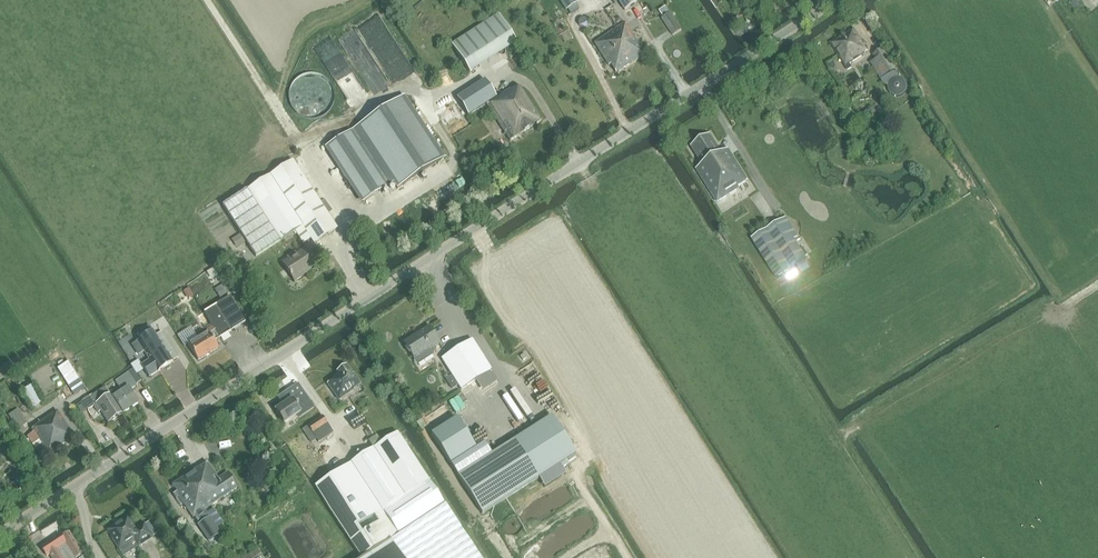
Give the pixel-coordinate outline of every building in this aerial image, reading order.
[(568,10),(579,4),(576,0),(561,0),(568,10)] [(634,0),(618,0),(625,11),(636,3),(634,0)] [(661,19),(672,36),(681,31),(670,14),(661,19)] [(469,73),(516,43),(498,15),(451,45),(469,73)] [(625,23),(595,43),(609,65),(611,64),(616,73),(645,55),(625,23)] [(831,43),(847,70),(852,67),(849,63),(862,56),(861,54),(867,50),(854,29),(831,43)] [(873,55),(882,68),(891,62),(883,49),(873,55)] [(885,86),(887,85),(888,84),(888,88),(890,92),(893,95),(896,96),(900,96),(904,94),(906,91),(907,87),(906,83),(904,80),(900,78),(897,72),(896,70),(881,80),(884,85),(885,86)] [(485,80),(457,98),(468,116),(497,98),(485,80)] [(510,91),(487,105),(510,142),(541,122),(519,87),(510,92),(510,91)] [(404,96),(326,146),(363,202),(394,183),(397,189),(444,158),(443,157),(447,155),(444,149),(440,152),(404,96)] [(739,186),(744,183),(748,180),(729,149),(722,154),(710,135),(691,147),(703,166),(696,170),(716,202),(740,187),(739,186)] [(337,228),(293,160),(248,189),(223,206),(256,257),(281,240),(295,231),(303,244),(311,239),(314,244),(337,228)] [(806,259),(782,220),(752,239),(776,278),(806,259)] [(240,235),(235,238),(240,246),(246,243),(240,235)] [(313,267),(302,250),(283,262),(295,282),(303,276),(301,272),(304,270),(306,272),(313,267)] [(223,284),(216,288),(222,297),(229,293),(223,284)] [(218,338),(219,339),(246,323),(230,297),(203,314),(214,331),(209,335),(207,333),(187,345),(197,361),(217,349),(213,342),(218,338)] [(177,334),(183,344),(196,335),(190,325),(177,334)] [(144,337),(152,332),(149,328),(142,333),(144,337)] [(416,360),(440,345),(429,328),(419,334),(421,337),(407,346),(416,360)] [(152,332),(144,337),(131,345),(139,356),(144,353),(149,361),(141,366),(144,370),(149,377),(157,372),(157,373),(173,363),(172,362),(178,359),(161,333),(155,336),(152,332)] [(462,390),(489,373),(492,371),(472,340),(442,359),(462,390)] [(131,364),(130,365),(133,370),(136,375),(144,370),(141,366),(138,360),(131,364)] [(84,388),(68,361),(57,368),(74,395),(84,388)] [(353,374),(346,365),(337,372),(339,376),(338,376),(337,378),(337,377),(336,378),(336,377),(333,379),(334,379),(327,384),(339,400),(361,384),(353,374)] [(133,370),(128,374),(136,386),(141,383),(136,375),(133,370)] [(121,393),(113,399),(122,414),(137,404),(129,391),(136,386),(128,374),(114,382),(121,393)] [(301,416),(313,409),(297,385),(281,395),(286,403),(275,410),(284,424),(300,414),(301,416)] [(32,410),(43,404),(32,386),(22,393),(32,410)] [(442,402),(462,394),(459,388),(439,395),(442,402)] [(149,404),(153,402),(147,391),(142,394),(149,404)] [(108,396),(100,401),(93,406),(98,413),(101,412),(109,424),(121,416),(108,396)] [(18,408),(8,414),(15,427),(25,422),(18,408)] [(27,438),(35,449),(41,459),(74,438),(57,412),(39,424),(39,425),(31,430),(33,433),(27,437),(27,438)] [(318,443),(333,433),(322,416),(307,426),(318,443)] [(566,474),(560,464),(576,454),(551,417),(514,441),(538,479),(544,488),(566,474)] [(451,465),(469,452),(476,448),(456,418),(431,434),(451,465)] [(398,433),(314,487),(346,534),(374,516),(378,523),(350,541),(361,557),(363,557),(390,540),(444,504),(398,433)] [(538,479),(514,441),(458,477),(482,515),(538,479)] [(476,448),(469,452),(472,456),(478,452),(476,448)] [(193,518),(226,496),(238,488),(228,473),(218,479),(208,463),(199,469),(198,468),(173,485),(177,492),(173,495),(176,499),(179,497),(193,518)] [(264,487),(264,489),(267,491),(269,491),(273,488),(268,483),(264,487)] [(444,504),(390,540),(402,557),(479,557),(444,504)] [(224,524),(214,509),(202,517),(213,531),(224,524)] [(128,519),(109,531),(114,539),(114,540),(120,548),(134,539),(139,546),(152,537),(144,525),(135,531),(128,519)] [(83,554),(69,532),(61,537),(60,534),(41,546),(47,557),(49,555),(51,557),(76,557),(83,554)] [(390,540),(363,557),(402,557),(390,540)] [(258,549),(243,557),(263,557),(258,549)]
